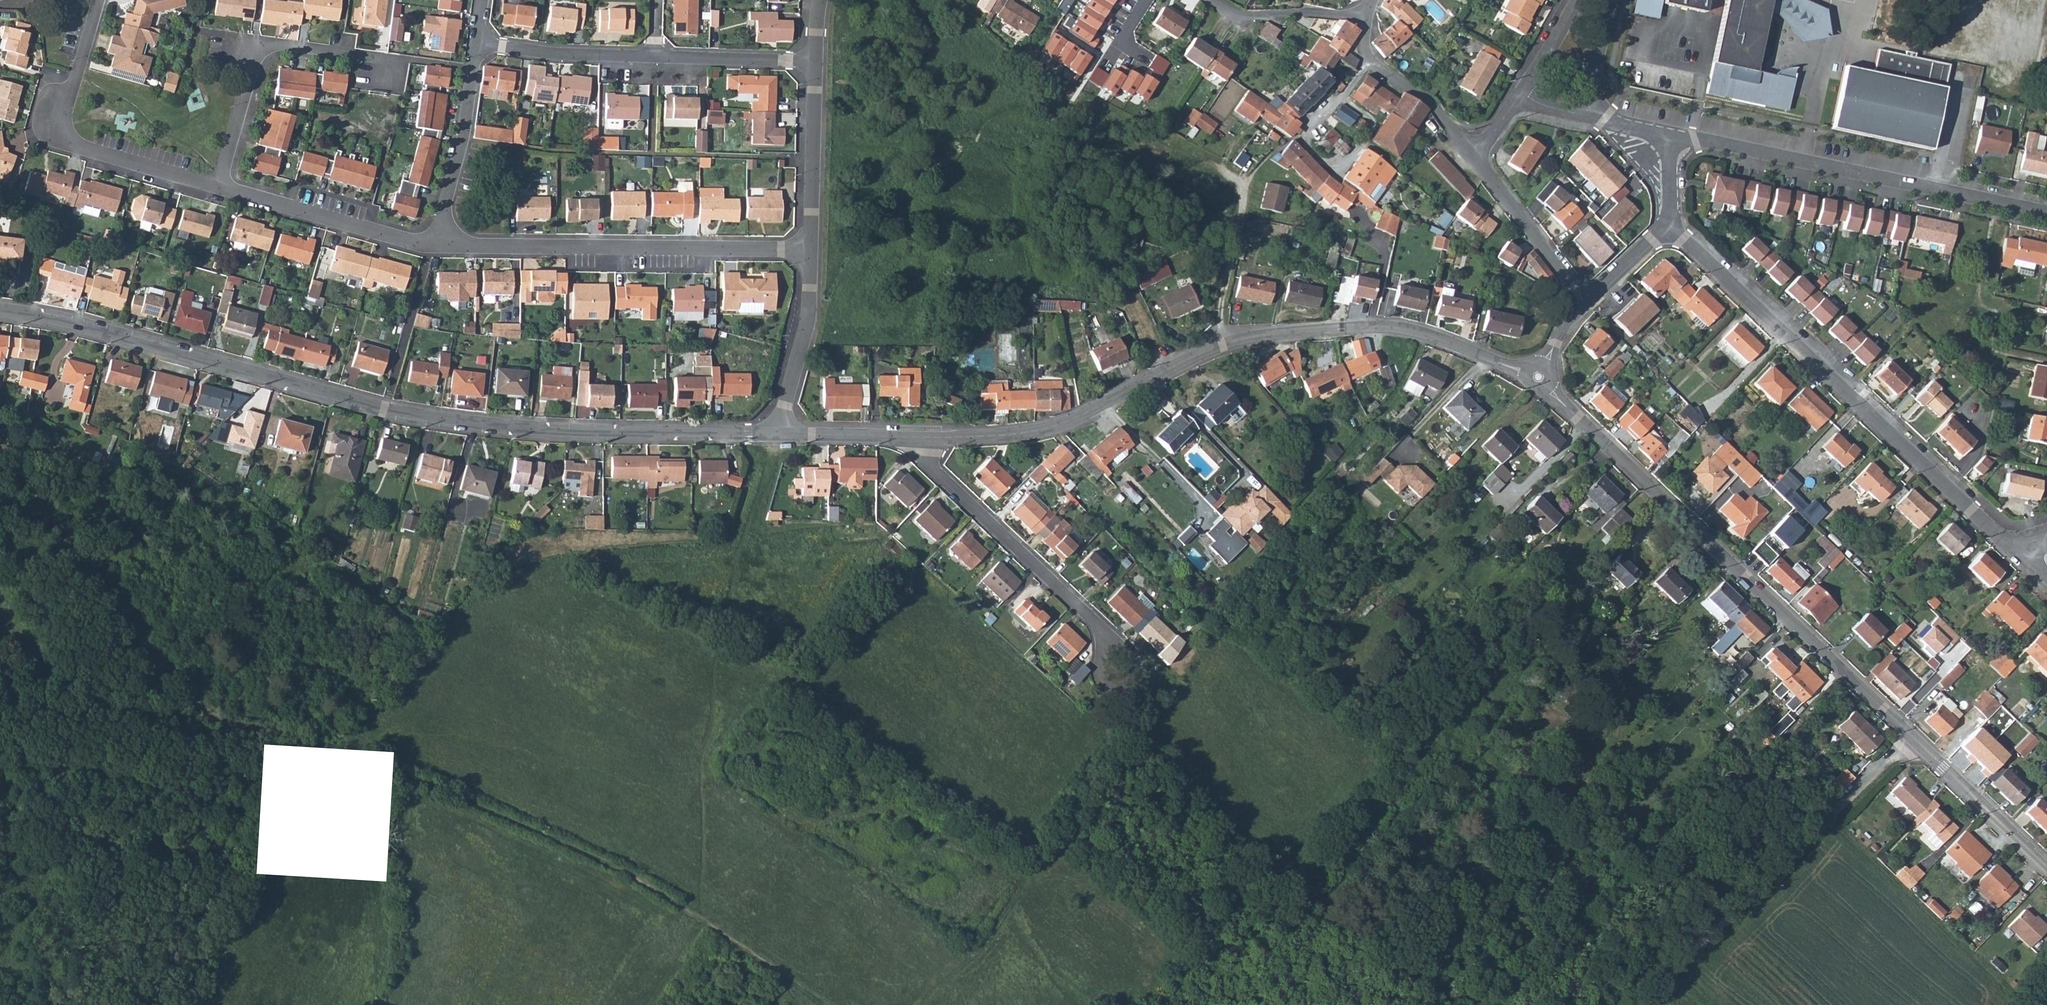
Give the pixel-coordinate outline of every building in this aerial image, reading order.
[(123,24),(147,31),(153,13),(185,5),(184,0),(138,0),(136,1),(132,14),(126,13),(123,24)] [(253,21),(256,0),(218,0),(216,15),(226,16),(227,12),(231,13),(231,15),(244,17),(244,19),(253,21)] [(277,24),(277,21),(282,22),(300,24),(301,17),(303,3),(287,0),(287,2),(273,0),(265,0),(262,21),(277,24)] [(301,17),(311,19),(311,14),(321,15),(321,17),(338,20),(341,0),(303,0),(303,3),(301,17)] [(361,23),(381,25),(384,0),(363,0),(363,4),(364,5),(361,23)] [(976,8),(987,15),(990,10),(996,0),(981,0),(976,8)] [(1001,0),(996,0),(990,10),(997,15),(996,18),(1001,21),(1000,23),(1015,32),(1016,30),(1027,37),(1038,20),(1007,0),(1006,0),(1005,3),(1001,0)] [(1058,4),(1067,10),(1074,0),(1061,0),(1058,4)] [(1380,6),(1391,15),(1396,21),(1408,33),(1422,20),(1405,4),(1399,9),(1396,6),(1400,0),(1384,0),(1380,6)] [(1504,25),(1522,35),(1528,25),(1526,24),(1537,5),(1539,6),(1542,0),(1509,0),(1503,11),(1505,12),(1509,14),(1504,25)] [(1664,0),(1637,0),(1633,14),(1660,20),(1663,4),(1664,0)] [(1663,4),(1704,12),(1706,0),(1664,0),(1663,4)] [(1712,63),(1754,72),(1767,12),(1770,0),(1725,0),(1712,63)] [(1767,12),(1776,15),(1802,43),(1828,38),(1829,37),(1825,10),(1803,0),(1770,0),(1767,12)] [(670,2),(670,11),(674,11),(673,35),(693,35),(695,3),(675,2),(670,2)] [(500,4),(498,14),(500,14),(499,23),(519,26),(519,30),(528,31),(531,8),(500,4)] [(1053,12),(1063,17),(1067,10),(1058,4),(1053,12)] [(547,8),(544,30),(549,31),(555,32),(555,31),(569,33),(571,22),(579,23),(581,7),(572,5),(571,12),(547,8)] [(596,9),(596,31),(604,31),(604,28),(619,29),(619,32),(630,32),(630,8),(605,8),(604,9),(596,9)] [(1162,9),(1152,25),(1175,39),(1185,23),(1162,9)] [(775,12),(747,11),(747,19),(754,20),(753,41),(767,42),(767,40),(789,40),(790,21),(775,20),(775,12)] [(1505,12),(1500,23),(1504,25),(1509,14),(1505,12)] [(430,29),(427,47),(450,50),(454,26),(458,27),(459,18),(424,13),(422,28),(430,29)] [(391,15),(387,38),(399,40),(403,17),(391,15)] [(4,26),(0,37),(6,39),(2,50),(8,51),(4,63),(24,69),(28,57),(25,56),(29,45),(27,45),(30,34),(27,33),(30,25),(16,21),(14,29),(4,26)] [(1338,28),(1332,37),(1347,47),(1357,31),(1344,22),(1337,21),(1334,25),(1338,28)] [(1380,35),(1371,42),(1384,58),(1410,35),(1408,33),(1396,21),(1380,35)] [(1273,38),(1276,34),(1278,31),(1266,22),(1258,33),(1256,37),(1268,45),(1273,38)] [(1457,22),(1454,27),(1463,33),(1465,28),(1457,22)] [(147,31),(123,24),(120,33),(122,34),(121,37),(112,35),(107,52),(114,54),(110,67),(146,77),(150,61),(145,60),(143,56),(143,54),(146,44),(151,41),(155,42),(158,34),(147,31)] [(1331,38),(1328,43),(1326,47),(1333,52),(1338,56),(1336,59),(1343,63),(1352,70),(1357,62),(1357,61),(1344,52),(1347,47),(1332,37),(1331,38)] [(1273,38),(1268,45),(1278,52),(1283,45),(1273,38)] [(1293,48),(1286,58),(1303,69),(1309,61),(1318,68),(1333,78),(1336,73),(1330,69),(1330,68),(1336,59),(1338,56),(1333,52),(1326,47),(1328,43),(1320,38),(1310,51),(1307,57),(1293,48)] [(1181,57),(1202,70),(1202,69),(1213,52),(1193,40),(1181,57)] [(1213,52),(1202,69),(1202,70),(1207,73),(1208,72),(1223,82),(1234,66),(1225,60),(1219,56),(1221,54),(1222,53),(1216,48),(1213,52)] [(1459,86),(1475,96),(1482,83),(1485,85),(1498,62),(1480,51),(1459,86)] [(1841,81),(1831,128),(1853,133),(1930,150),(1949,65),(1914,58),(1914,54),(1904,52),(1903,56),(1878,51),(1873,73),(1844,67),(1841,81)] [(1343,63),(1338,70),(1350,78),(1355,71),(1352,70),(1343,63)] [(1754,72),(1712,63),(1706,94),(1787,111),(1795,75),(1796,68),(1790,68),(1784,69),(1780,71),(1776,73),(1773,75),(1754,72)] [(547,77),(540,76),(541,74),(542,67),(526,64),(521,94),(529,95),(528,100),(550,103),(551,99),(554,78),(547,77)] [(396,194),(391,212),(414,219),(420,200),(416,199),(413,198),(415,192),(417,185),(419,186),(426,188),(433,164),(439,141),(436,140),(439,131),(442,131),(447,95),(440,94),(441,86),(448,87),(450,69),(426,65),(423,84),(426,84),(425,92),(421,91),(416,128),(425,129),(423,136),(422,136),(408,182),(402,180),(398,195),(396,194)] [(279,68),(275,94),(294,97),(312,100),(313,88),(320,88),(320,90),(345,93),(345,88),(347,74),(323,71),(322,74),(297,71),(279,68)] [(480,68),(476,92),(484,93),(485,88),(501,90),(514,92),(517,71),(502,69),(502,72),(488,69),(480,68)] [(1305,80),(1292,92),(1293,93),(1307,106),(1308,107),(1320,95),(1320,94),(1334,79),(1333,78),(1318,68),(1306,80),(1305,80)] [(1207,73),(1202,70),(1199,75),(1204,78),(1207,73)] [(167,75),(162,90),(173,93),(177,78),(167,75)] [(554,78),(551,99),(583,105),(587,79),(572,76),(572,78),(554,75),(554,78)] [(1364,76),(1349,98),(1359,105),(1364,98),(1374,83),(1364,76)] [(734,94),(756,94),(756,102),(749,102),(749,112),(756,112),(771,112),(772,112),(772,78),(734,77),(734,94)] [(14,123),(17,112),(13,112),(14,107),(16,107),(22,86),(0,80),(0,119),(14,123)] [(1089,89),(1102,96),(1105,90),(1093,83),(1089,89)] [(1334,92),(1336,94),(1344,86),(1340,83),(1333,90),(1334,92)] [(1374,83),(1364,98),(1378,108),(1388,115),(1389,114),(1413,131),(1427,110),(1403,93),(1398,100),(1374,83)] [(1482,83),(1475,96),(1477,97),(1485,85),(1482,83)] [(485,88),(484,93),(484,95),(500,98),(501,90),(485,88)] [(1275,125),(1282,116),(1266,105),(1247,91),(1234,111),(1252,123),(1257,117),(1259,114),(1275,125)] [(609,92),(602,92),(601,118),(602,118),(602,126),(604,128),(615,128),(617,127),(617,119),(633,119),(634,97),(609,96),(609,92)] [(1275,97),(1266,105),(1282,116),(1283,114),(1293,120),(1301,112),(1307,106),(1293,93),(1282,104),(1275,97)] [(661,95),(660,119),(692,120),(693,100),(670,99),(670,95),(661,95)] [(1364,98),(1359,105),(1374,115),(1378,108),(1364,98)] [(1341,106),(1334,116),(1348,127),(1356,117),(1341,106)] [(264,127),(259,144),(266,146),(264,153),(257,151),(252,169),(275,176),(281,158),(278,157),(280,150),(284,151),(295,116),(269,109),(264,127)] [(717,112),(707,112),(707,124),(720,124),(720,114),(717,114),(717,112)] [(756,112),(749,112),(749,145),(780,145),(780,129),(768,128),(768,121),(771,121),(771,112),(756,112)] [(1181,125),(1189,131),(1192,126),(1198,117),(1190,112),(1181,125)] [(1259,114),(1257,117),(1273,128),(1275,125),(1259,114)] [(1283,114),(1282,116),(1275,125),(1273,128),(1275,130),(1288,139),(1291,135),(1293,137),(1299,130),(1295,128),(1298,123),(1293,120),(1283,114)] [(1394,130),(1381,149),(1393,157),(1395,158),(1398,153),(1412,133),(1413,131),(1389,114),(1388,115),(1383,122),(1394,130)] [(1198,117),(1192,126),(1205,135),(1211,125),(1199,116),(1198,117)] [(522,119),(510,118),(508,132),(507,135),(506,143),(519,144),(522,119)] [(1361,120),(1355,128),(1361,133),(1367,124),(1361,120)] [(1383,122),(1370,141),(1381,149),(1394,130),(1383,122)] [(471,126),(469,138),(506,143),(507,135),(495,133),(495,130),(471,126)] [(1171,127),(1167,133),(1176,137),(1179,131),(1171,127)] [(1979,127),(1974,153),(1982,155),(1983,151),(2004,155),(2009,133),(1979,127)] [(593,128),(582,128),(581,149),(592,150),(592,149),(593,137),(593,128)] [(2033,151),(2036,136),(2036,134),(2027,132),(2019,168),(2046,174),(2046,154),(2041,153),(2033,151)] [(1327,133),(1322,138),(1332,147),(1342,156),(1347,150),(1337,140),(1336,141),(1327,133)] [(1417,134),(1413,139),(1419,144),(1422,139),(1417,134)] [(2036,136),(2033,151),(2041,153),(2044,137),(2036,136)] [(592,149),(592,150),(612,151),(612,138),(593,137),(592,149)] [(1525,137),(1507,164),(1523,175),(1542,148),(1525,137)] [(1332,147),(1322,138),(1317,144),(1326,153),(1332,147)] [(1586,139),(1567,161),(1587,179),(1588,178),(1607,159),(1597,151),(1597,152),(1594,150),(1594,148),(1594,147),(1586,139)] [(694,140),(691,152),(701,153),(701,140),(694,140)] [(1276,154),(1269,160),(1284,170),(1289,165),(1302,152),(1291,141),(1279,156),(1276,154)] [(1,171),(0,173),(0,179),(8,182),(17,156),(8,152),(7,149),(3,147),(0,146),(0,143),(0,171),(1,171)] [(304,152),(299,170),(322,177),(323,175),(330,177),(330,179),(369,190),(376,167),(366,165),(368,159),(363,158),(362,163),(353,161),(355,155),(351,154),(349,160),(340,157),(342,151),(337,150),(334,162),(328,160),(328,159),(304,152)] [(1259,150),(1251,160),(1256,164),(1265,155),(1259,150)] [(1365,150),(1342,180),(1359,192),(1364,197),(1375,183),(1381,174),(1387,166),(1365,150)] [(1302,152),(1289,165),(1310,186),(1306,191),(1304,190),(1301,193),(1308,199),(1321,185),(1327,177),(1302,152)] [(1393,157),(1389,163),(1393,166),(1394,163),(1397,165),(1401,160),(1399,158),(1401,155),(1398,153),(1395,158),(1393,157)] [(1437,153),(1427,161),(1445,181),(1465,202),(1469,196),(1473,191),(1463,182),(1463,181),(1437,153)] [(599,156),(590,155),(590,169),(599,169),(599,156)] [(663,157),(652,157),(651,166),(663,166),(663,157)] [(709,159),(699,158),(699,167),(709,167),(709,159)] [(1232,163),(1236,166),(1240,168),(1244,163),(1236,158),(1232,163)] [(1607,159),(1588,178),(1607,200),(1610,196),(1611,195),(1615,191),(1621,185),(1626,181),(1620,174),(1619,175),(1612,167),(1613,166),(1607,159)] [(1394,172),(1387,166),(1381,174),(1388,179),(1394,172)] [(32,172),(26,192),(41,197),(43,191),(65,197),(63,202),(74,205),(79,187),(72,185),(75,174),(66,171),(64,175),(49,170),(47,176),(32,172)] [(1388,179),(1381,174),(1375,183),(1382,188),(1388,179)] [(1709,174),(1706,185),(1711,186),(1710,190),(1714,190),(1711,203),(1736,208),(1737,200),(1744,201),(1752,203),(1750,211),(1763,214),(1767,189),(1760,188),(1755,187),(1755,184),(1741,181),(1741,184),(1735,183),(1729,181),(1729,179),(1709,174)] [(1321,185),(1308,199),(1314,204),(1319,198),(1327,204),(1330,202),(1343,212),(1350,204),(1352,205),(1356,206),(1359,202),(1359,200),(1359,197),(1357,195),(1359,192),(1342,180),(1339,187),(1328,178),(1327,177),(1321,185)] [(79,187),(74,205),(84,208),(86,203),(116,212),(123,190),(92,180),(91,183),(81,180),(79,187)] [(1549,181),(1535,197),(1544,206),(1542,208),(1550,215),(1568,198),(1549,181)] [(675,184),(674,193),(678,193),(680,190),(688,191),(688,183),(677,182),(675,184)] [(1266,183),(1260,209),(1280,213),(1286,188),(1266,183)] [(1628,192),(1621,185),(1615,191),(1611,195),(1610,196),(1617,204),(1600,221),(1614,235),(1638,211),(1623,197),(1628,192)] [(701,188),(701,197),(695,197),(695,223),(705,223),(705,220),(719,220),(719,222),(734,222),(734,200),(719,199),(719,189),(701,188)] [(648,193),(648,216),(666,217),(666,214),(678,214),(678,219),(687,219),(688,191),(680,190),(678,193),(674,193),(648,193)] [(743,198),(743,218),(755,218),(756,216),(760,216),(760,221),(778,221),(778,201),(777,201),(777,192),(760,191),(760,198),(743,198)] [(1786,193),(1782,192),(1775,191),(1770,215),(1782,218),(1783,210),(1798,213),(1797,221),(1809,223),(1814,199),(1807,198),(1802,196),(1802,194),(1787,191),(1786,193)] [(15,192),(12,201),(21,207),(25,195),(15,192)] [(608,192),(608,220),(618,220),(621,218),(640,218),(640,193),(608,192)] [(1364,197),(1359,192),(1357,195),(1359,197),(1359,200),(1366,205),(1370,208),(1371,206),(1373,203),(1364,197)] [(156,201),(148,199),(149,196),(144,195),(137,198),(133,210),(137,219),(171,229),(177,210),(164,206),(165,204),(156,201)] [(1568,231),(1571,235),(1589,217),(1586,214),(1583,217),(1573,207),(1578,202),(1571,195),(1568,198),(1550,215),(1567,232),(1568,231)] [(1465,202),(1455,216),(1474,230),(1484,217),(1486,215),(1479,209),(1473,205),(1474,203),(1475,202),(1469,196),(1465,202)] [(513,222),(521,222),(521,219),(529,219),(545,219),(546,198),(514,198),(513,222)] [(563,222),(575,222),(575,220),(583,220),(594,220),(594,201),(564,200),(563,222)] [(1833,203),(1828,202),(1821,200),(1816,225),(1828,228),(1830,219),(1837,221),(1844,223),(1842,230),(1855,233),(1860,209),(1853,207),(1848,206),(1848,203),(1834,200),(1833,203)] [(1591,203),(1586,207),(1589,211),(1592,214),(1597,209),(1591,203)] [(1371,206),(1370,208),(1369,211),(1370,214),(1371,217),(1372,220),(1374,221),(1376,222),(1379,223),(1382,211),(1375,208),(1371,206)] [(185,209),(179,228),(209,237),(215,216),(207,213),(206,216),(185,209)] [(1879,212),(1874,212),(1868,210),(1862,234),(1874,237),(1876,229),(1883,231),(1890,232),(1888,240),(1901,243),(1906,218),(1899,216),(1894,215),(1894,213),(1887,212),(1880,210),(1879,212)] [(1379,223),(1378,231),(1395,235),(1398,218),(1382,211),(1379,223)] [(256,226),(249,225),(250,221),(237,217),(230,240),(250,245),(268,251),(274,232),(256,226)] [(1494,224),(1484,217),(1474,230),(1485,237),(1494,224)] [(1941,254),(1949,255),(1956,225),(1915,217),(1910,238),(1943,245),(1941,254)] [(1246,221),(1242,238),(1249,240),(1253,222),(1246,221)] [(1571,241),(1579,250),(1581,248),(1584,251),(1582,253),(1596,268),(1611,253),(1587,227),(1571,241)] [(281,234),(276,255),(309,265),(315,240),(308,238),(307,242),(281,234)] [(21,259),(23,240),(0,237),(0,257),(21,259)] [(1999,263),(2012,265),(2032,269),(2034,264),(2046,267),(2046,245),(2017,238),(2017,241),(2004,238),(1999,263)] [(1740,250),(1750,260),(1752,258),(1756,261),(1761,266),(1766,271),(1770,274),(1768,277),(1778,286),(1789,274),(1781,267),(1784,264),(1761,244),(1759,246),(1751,239),(1740,250)] [(250,245),(235,241),(233,246),(234,249),(246,252),(248,251),(250,245)] [(1507,241),(1494,259),(1500,262),(1509,266),(1518,249),(1507,241)] [(353,254),(354,252),(354,251),(337,246),(330,270),(348,275),(349,274),(365,278),(370,257),(358,254),(358,256),(353,254)] [(1328,251),(1325,264),(1333,265),(1336,253),(1328,251)] [(1552,277),(1536,256),(1526,263),(1543,284),(1552,277)] [(365,278),(362,285),(371,288),(373,281),(404,289),(410,266),(379,257),(378,259),(370,257),(365,278)] [(47,289),(78,297),(81,289),(84,277),(87,268),(77,265),(76,267),(41,258),(38,274),(49,277),(47,289)] [(1491,259),(1488,272),(1498,274),(1500,262),(1494,259),(1493,260),(1491,259)] [(184,262),(177,260),(174,270),(181,272),(184,262)] [(1897,260),(1894,276),(1899,277),(1902,278),(1905,262),(1897,260)] [(1163,261),(1134,276),(1141,290),(1170,276),(1163,261)] [(1655,298),(1664,290),(1667,288),(1672,293),(1683,282),(1663,261),(1640,282),(1655,298)] [(88,297),(101,301),(115,305),(114,307),(122,309),(128,288),(120,286),(124,271),(114,269),(111,280),(94,275),(93,279),(89,291),(88,297)] [(467,297),(475,297),(475,270),(468,270),(467,270),(467,273),(438,273),(437,293),(447,294),(447,299),(449,302),(464,302),(467,300),(467,297)] [(482,271),(482,295),(511,295),(512,271),(504,271),(502,273),(493,273),(490,271),(482,271)] [(554,272),(520,271),(519,294),(519,302),(529,303),(529,292),(552,292),(552,294),(564,295),(565,274),(554,274),(554,272)] [(228,274),(223,292),(232,294),(236,277),(228,274)] [(721,302),(721,309),(737,310),(737,303),(761,303),(761,310),(774,310),(774,275),(762,275),(761,281),(738,281),(738,275),(722,274),(721,292),(725,292),(725,302),(721,302)] [(93,279),(84,277),(81,289),(89,291),(93,279)] [(1239,277),(1234,298),(1267,304),(1271,284),(1239,277)] [(1375,281),(1355,277),(1349,303),(1358,305),(1359,298),(1371,301),(1375,281)] [(1785,292),(1793,299),(1794,298),(1799,302),(1805,307),(1810,312),(1814,316),(1813,318),(1821,326),(1835,312),(1827,305),(1829,304),(1818,293),(1807,283),(1806,284),(1798,278),(1785,292)] [(322,283),(312,280),(307,297),(316,299),(318,299),(322,283)] [(1288,282),(1283,302),(1315,308),(1319,289),(1288,282)] [(1667,288),(1664,290),(1676,301),(1689,287),(1683,282),(1672,293),(1667,288)] [(264,284),(258,303),(267,306),(272,287),(264,284)] [(571,319),(583,319),(583,312),(598,312),(598,319),(606,320),(607,285),(572,284),(571,319)] [(624,288),(614,288),(614,310),(624,310),(624,309),(641,309),(641,321),(654,321),(654,309),(655,309),(655,288),(640,288),(635,288),(635,285),(624,285),(624,288)] [(683,290),(671,290),(671,312),(686,312),(686,321),(697,321),(701,319),(701,286),(694,286),(694,288),(694,290),(683,290)] [(1188,286),(1161,299),(1169,318),(1197,305),(1188,286)] [(1396,286),(1392,305),(1420,311),(1424,292),(1396,286)] [(1431,295),(1439,296),(1435,315),(1464,321),(1468,302),(1449,298),(1450,291),(1433,287),(1431,295)] [(1689,287),(1676,301),(1681,306),(1694,293),(1689,287)] [(1694,293),(1681,306),(1687,312),(1688,310),(1695,316),(1691,321),(1701,330),(1704,325),(1706,327),(1722,310),(1699,288),(1694,293)] [(130,312),(140,314),(141,312),(146,313),(158,316),(157,319),(166,322),(175,293),(164,290),(162,298),(145,293),(144,297),(134,294),(130,312)] [(200,310),(189,307),(190,300),(193,293),(184,290),(174,324),(204,332),(209,313),(200,310)] [(222,297),(218,312),(226,314),(221,329),(250,337),(256,314),(228,306),(232,294),(223,292),(222,297)] [(1641,294),(1614,319),(1629,335),(1656,310),(1641,294)] [(190,300),(189,307),(200,310),(202,304),(190,300)] [(1050,301),(1032,300),(1032,304),(1032,310),(1049,311),(1050,301)] [(1057,301),(1050,301),(1049,311),(1059,311),(1059,310),(1057,304),(1057,301)] [(1073,302),(1057,301),(1057,304),(1059,310),(1073,310),(1073,302)] [(737,303),(737,310),(737,313),(761,314),(761,310),(761,303),(737,303)] [(1486,311),(1482,330),(1515,338),(1520,318),(1486,311)] [(417,313),(414,325),(423,328),(427,316),(417,313)] [(1826,331),(1835,339),(1836,337),(1841,342),(1847,347),(1852,352),(1857,357),(1855,358),(1863,366),(1877,351),(1869,345),(1870,343),(1849,323),(1847,324),(1840,317),(1826,331)] [(262,323),(260,332),(268,334),(264,349),(274,352),(274,353),(298,360),(304,339),(280,332),(281,328),(262,323)] [(1722,339),(1748,364),(1762,348),(1737,324),(1722,339)] [(500,325),(492,325),(491,337),(495,337),(500,338),(500,325)] [(519,325),(500,325),(500,338),(519,339),(519,325)] [(475,328),(463,326),(463,334),(474,335),(475,328)] [(1596,329),(1585,340),(1587,341),(1597,331),(1596,329)] [(703,345),(709,346),(711,340),(714,332),(714,330),(703,330),(703,345)] [(551,342),(564,343),(564,334),(564,331),(560,331),(551,338),(551,342)] [(1587,341),(1585,340),(1580,346),(1595,360),(1610,343),(1597,331),(1587,341)] [(35,362),(38,343),(19,340),(9,338),(5,369),(21,370),(23,360),(35,362)] [(304,339),(298,360),(324,367),(325,359),(333,361),(336,348),(304,339)] [(1117,340),(1089,353),(1098,371),(1126,358),(1117,340)] [(1356,358),(1340,365),(1347,381),(1379,367),(1373,353),(1371,354),(1367,340),(1362,340),(1351,343),(1356,358)] [(358,342),(351,365),(381,373),(388,351),(358,342)] [(1280,352),(1252,368),(1263,387),(1290,371),(1294,378),(1299,375),(1301,374),(1296,349),(1282,357),(1280,352)] [(1604,372),(1603,372),(1610,379),(1629,359),(1622,353),(1606,369),(1604,372)] [(434,385),(436,377),(436,373),(446,374),(449,357),(439,355),(437,365),(411,361),(408,380),(434,385)] [(1418,359),(1403,388),(1418,395),(1424,385),(1436,391),(1443,377),(1437,374),(1439,370),(1418,359)] [(72,392),(69,400),(83,404),(93,367),(66,360),(60,381),(73,385),(77,386),(75,393),(72,392)] [(111,360),(105,382),(135,391),(140,368),(111,360)] [(581,362),(577,405),(589,406),(589,384),(589,363),(581,362)] [(1888,362),(1875,376),(1895,395),(1908,381),(1888,362)] [(2035,364),(2028,397),(2046,401),(2046,367),(2035,364)] [(1340,365),(1302,382),(1309,398),(1314,396),(1347,381),(1340,365)] [(541,375),(539,396),(569,398),(570,381),(572,368),(553,366),(553,376),(541,375)] [(710,379),(710,367),(693,367),(693,378),(710,379)] [(717,368),(710,367),(710,379),(710,395),(749,395),(749,374),(747,374),(717,374),(717,368)] [(1388,367),(1379,370),(1384,388),(1394,384),(1388,367)] [(1599,367),(1586,381),(1591,385),(1603,372),(1604,372),(1600,369),(1599,367)] [(878,397),(893,397),(899,397),(900,407),(917,407),(917,384),(919,384),(919,369),(898,368),(898,377),(877,377),(878,397)] [(1769,368),(1753,385),(1775,405),(1791,389),(1769,368)] [(497,369),(495,393),(524,395),(526,371),(497,369)] [(18,385),(25,387),(31,388),(33,374),(22,371),(18,385)] [(452,375),(450,393),(479,397),(482,374),(453,371),(452,375)] [(172,401),(188,405),(192,387),(185,385),(186,381),(154,372),(149,394),(157,396),(154,409),(168,413),(172,401)] [(33,374),(31,388),(44,392),(47,378),(33,374)] [(693,378),(674,378),(674,400),(710,400),(710,395),(710,379),(693,378)] [(823,379),(823,402),(833,402),(833,409),(860,409),(860,402),(867,402),(868,386),(838,386),(834,385),(833,379),(823,379)] [(664,400),(664,380),(656,380),(656,385),(628,385),(628,407),(656,407),(656,399),(664,400)] [(985,381),(985,386),(1000,385),(1000,392),(1006,392),(1006,381),(985,381)] [(1931,381),(1914,399),(1921,407),(1924,404),(1938,417),(1950,404),(1937,391),(1939,389),(1931,381)] [(1055,383),(1033,383),(1033,385),(1034,410),(1048,410),(1048,412),(1069,410),(1068,391),(1058,391),(1058,388),(1055,387),(1055,383)] [(589,384),(589,406),(612,406),(613,385),(589,384)] [(217,417),(227,420),(237,410),(227,407),(231,393),(201,385),(196,404),(219,410),(217,417)] [(985,386),(981,385),(980,411),(994,411),(1007,410),(1006,392),(1000,392),(1000,385),(985,386)] [(1029,391),(1006,392),(1007,410),(1034,410),(1033,385),(1029,385),(1029,391)] [(1214,424),(1236,403),(1220,386),(1206,399),(1204,397),(1196,406),(1214,424)] [(1604,387),(1589,402),(1607,420),(1622,404),(1622,403),(1626,399),(1612,386),(1608,391),(1604,387)] [(1804,387),(1787,405),(1814,431),(1831,413),(1804,387)] [(1459,391),(1443,409),(1465,430),(1480,414),(1471,406),(1473,404),(1465,397),(1459,391)] [(946,404),(958,408),(960,400),(949,396),(946,404)] [(83,404),(69,400),(67,408),(87,413),(90,410),(91,405),(83,404)] [(1473,404),(1471,406),(1480,414),(1481,412),(1473,404)] [(1651,424),(1632,405),(1615,422),(1621,428),(1622,427),(1636,440),(1651,424)] [(1196,406),(1190,412),(1201,423),(1208,430),(1214,424),(1196,406)] [(1411,409),(1402,418),(1409,424),(1417,415),(1411,409)] [(223,423),(209,437),(254,450),(264,416),(248,411),(243,429),(223,423)] [(1172,421),(1155,438),(1170,454),(1196,429),(1178,411),(1170,420),(1172,421)] [(1662,454),(1667,458),(1703,421),(1696,414),(1667,444),(1652,431),(1648,435),(1644,432),(1638,438),(1643,444),(1638,449),(1654,463),(1662,454)] [(1952,414),(1934,433),(1960,457),(1973,442),(1953,422),(1956,418),(1952,414)] [(2031,414),(2025,440),(2046,444),(2046,418),(2031,414)] [(309,432),(299,429),(299,425),(280,420),(273,446),(304,454),(309,432)] [(1541,420),(1524,438),(1546,459),(1562,442),(1553,433),(1554,432),(1541,420)] [(1110,473),(1103,465),(1110,459),(1124,448),(1126,450),(1132,445),(1117,428),(1090,451),(1091,452),(1085,456),(1101,473),(1105,477),(1110,473)] [(1496,431),(1481,447),(1499,464),(1515,448),(1496,431)] [(337,444),(330,475),(353,481),(363,443),(333,434),(332,442),(337,444)] [(1834,434),(1821,449),(1842,468),(1858,451),(1851,445),(1849,447),(1834,434)] [(382,440),(377,459),(402,465),(407,446),(382,440)] [(1724,442),(1713,453),(1737,476),(1748,465),(1739,456),(1724,442)] [(1332,464),(1342,453),(1334,444),(1323,454),(1332,464)] [(1059,446),(1040,464),(1048,472),(1065,489),(1067,492),(1074,486),(1068,480),(1066,482),(1057,472),(1071,458),(1059,446)] [(1124,448),(1110,459),(1115,465),(1126,455),(1126,451),(1126,450),(1124,448)] [(451,462),(422,454),(416,477),(445,485),(451,462)] [(1085,456),(1084,455),(1078,462),(1095,480),(1101,473),(1085,456)] [(1995,458),(1984,456),(1972,468),(1979,475),(1995,458)] [(573,459),(565,459),(565,461),(565,479),(564,486),(581,486),(581,492),(594,493),(594,457),(586,457),(586,461),(573,461),(573,459)] [(658,457),(647,458),(647,489),(654,489),(655,489),(655,482),(682,482),(682,460),(658,460),(658,457)] [(647,489),(647,458),(612,458),(611,479),(638,478),(638,489),(647,489)] [(511,483),(523,485),(540,488),(544,464),(536,462),(535,465),(523,463),(524,460),(515,459),(511,483)] [(838,469),(838,482),(847,482),(847,479),(861,479),(876,479),(875,459),(838,459),(838,469)] [(989,459),(973,476),(997,498),(1012,481),(989,459)] [(1393,470),(1382,459),(1371,471),(1377,476),(1383,481),(1393,470)] [(1720,471),(1716,468),(1706,459),(1691,475),(1711,493),(1726,477),(1720,471)] [(699,460),(699,483),(726,483),(738,486),(740,477),(726,474),(726,460),(699,460)] [(1877,470),(1870,463),(1852,482),(1849,486),(1860,496),(1863,492),(1865,490),(1878,502),(1891,487),(1876,473),(1877,470)] [(802,495),(828,496),(828,482),(828,469),(828,464),(820,464),(820,471),(813,471),(813,468),(802,468),(802,479),(795,479),(794,489),(802,489),(802,495)] [(1040,464),(1028,476),(1036,484),(1048,472),(1040,464)] [(1499,464),(1491,473),(1502,483),(1510,475),(1499,464)] [(1750,488),(1760,476),(1748,465),(1737,476),(1750,488)] [(465,466),(459,489),(489,497),(495,474),(465,466)] [(1406,486),(1420,500),(1432,487),(1433,486),(1414,467),(1408,467),(1408,468),(1404,469),(1404,467),(1396,468),(1393,470),(1383,481),(1397,494),(1404,486),(1406,486)] [(828,469),(828,482),(838,482),(838,469),(828,469)] [(906,478),(903,476),(903,475),(897,470),(883,485),(889,491),(906,506),(922,489),(908,476),(906,478)] [(1361,482),(1360,483),(1365,488),(1377,476),(1371,471),(1361,482)] [(1786,471),(1772,487),(1778,493),(1792,477),(1786,471)] [(1491,473),(1484,481),(1495,491),(1502,483),(1491,473)] [(2007,474),(2002,494),(2037,501),(2041,481),(2007,474)] [(1601,476),(1584,493),(1588,497),(1583,503),(1593,512),(1598,506),(1604,512),(1621,495),(1615,489),(1613,490),(1605,482),(1606,481),(1601,476)] [(861,479),(847,479),(847,482),(847,486),(849,488),(858,488),(861,486),(861,479)] [(1345,479),(1340,485),(1350,493),(1355,487),(1351,484),(1345,479)] [(1357,479),(1351,484),(1355,487),(1360,483),(1361,482),(1357,479)] [(523,485),(511,483),(510,491),(518,492),(521,491),(522,491),(523,485)] [(1124,483),(1119,488),(1135,504),(1140,499),(1124,483)] [(1204,498),(1218,508),(1225,497),(1211,487),(1204,498)] [(1250,489),(1248,492),(1252,496),(1257,497),(1266,489),(1263,487),(1256,493),(1253,492),(1250,489)] [(1065,489),(1061,493),(1068,500),(1072,496),(1067,492),(1065,489)] [(1233,507),(1222,518),(1239,536),(1254,521),(1256,523),(1270,510),(1269,509),(1277,501),(1266,489),(1257,497),(1252,496),(1248,492),(1233,507)] [(1911,489),(1894,507),(1918,529),(1935,510),(1927,503),(1926,504),(1911,489)] [(1030,493),(1027,495),(1045,513),(1044,515),(1049,520),(1054,515),(1030,493)] [(1027,495),(1011,512),(1035,535),(1037,533),(1049,520),(1044,515),(1045,513),(1027,495)] [(1734,526),(1732,528),(1743,537),(1765,513),(1748,498),(1743,504),(1733,495),(1718,511),(1734,526)] [(1537,496),(1521,513),(1544,534),(1560,518),(1537,496)] [(952,523),(942,515),(945,512),(938,506),(938,505),(933,500),(914,520),(936,540),(952,523)] [(1812,500),(1799,514),(1805,520),(1818,506),(1812,500)] [(1233,507),(1230,505),(1219,515),(1221,518),(1222,518),(1233,507)] [(827,507),(827,520),(836,520),(836,507),(827,507)] [(1620,509),(1601,528),(1613,539),(1631,520),(1620,509)] [(945,512),(942,515),(952,523),(954,521),(945,512)] [(417,518),(406,514),(402,529),(413,532),(417,518)] [(1593,514),(1587,521),(1590,525),(1597,518),(1593,514)] [(1049,520),(1037,533),(1044,540),(1043,541),(1062,560),(1078,544),(1066,533),(1071,527),(1063,520),(1061,521),(1054,515),(1049,520)] [(1801,531),(1785,516),(1768,534),(1783,549),(1801,531)] [(1222,518),(1221,518),(1205,533),(1213,542),(1208,546),(1226,564),(1247,543),(1239,536),(1222,518)] [(603,520),(592,520),(592,530),(602,530),(603,520)] [(1949,524),(1934,539),(1952,556),(1966,540),(1949,524)] [(1189,526),(1176,539),(1183,546),(1195,534),(1195,532),(1189,526)] [(1071,527),(1066,533),(1078,544),(1078,539),(1081,536),(1071,527)] [(1743,537),(1732,528),(1730,530),(1741,540),(1743,537)] [(965,530),(948,548),(971,569),(986,552),(970,537),(971,536),(965,530)] [(1839,552),(1821,535),(1815,541),(1826,552),(1816,562),(1823,569),(1827,565),(1839,552)] [(1255,536),(1247,544),(1253,550),(1261,542),(1255,536)] [(1091,552),(1078,565),(1094,581),(1095,580),(1100,585),(1111,573),(1106,569),(1107,567),(1091,552)] [(1839,552),(1827,565),(1831,570),(1844,557),(1839,552)] [(1980,554),(1967,568),(1988,588),(2001,574),(1980,554)] [(1619,555),(1605,570),(1625,588),(1638,574),(1619,555)] [(480,556),(478,565),(485,567),(488,557),(480,556)] [(340,558),(338,565),(347,571),(350,564),(340,558)] [(1778,559),(1766,571),(1790,594),(1807,576),(1795,564),(1790,570),(1778,559)] [(998,562),(980,581),(1002,601),(1020,582),(998,562)] [(1688,590),(1667,569),(1654,583),(1675,603),(1688,590)] [(1823,569),(1811,581),(1815,584),(1826,573),(1826,571),(1823,569)] [(1722,629),(1715,636),(1719,640),(1748,610),(1750,608),(1723,582),(1703,603),(1721,620),(1717,623),(1722,629)] [(1813,585),(1797,602),(1820,624),(1836,607),(1813,585)] [(1121,587),(1106,602),(1126,621),(1132,626),(1147,611),(1121,587)] [(2013,601),(2014,600),(2011,597),(2009,598),(2002,592),(1982,614),(1988,620),(1995,614),(2017,636),(2034,618),(2025,609),(2023,611),(2013,601)] [(1932,597),(1926,603),(1933,610),(1939,604),(1932,597)] [(1026,598),(1024,600),(1037,612),(1039,610),(1026,598)] [(401,600),(399,604),(406,609),(408,605),(401,600)] [(1037,612),(1024,600),(1013,611),(1019,616),(1019,617),(1034,631),(1047,617),(1039,610),(1037,612)] [(2025,609),(2014,600),(2013,601),(2023,611),(2025,609)] [(1719,640),(1711,648),(1718,654),(1741,631),(1753,642),(1767,628),(1748,610),(1719,640)] [(416,617),(416,618),(433,629),(435,623),(432,622),(434,615),(422,611),(420,618),(416,617)] [(1866,614),(1851,630),(1856,635),(1857,635),(1870,647),(1884,632),(1866,614)] [(1153,617),(1138,632),(1159,652),(1174,637),(1153,617)] [(1938,617),(1929,626),(1931,628),(1919,640),(1925,646),(1922,650),(1931,658),(1937,651),(1941,654),(1944,651),(1945,652),(1959,637),(1938,617)] [(1717,623),(1710,631),(1715,636),(1722,629),(1717,623)] [(1887,639),(1894,646),(1910,630),(1902,623),(1887,639)] [(1067,632),(1069,630),(1063,624),(1046,641),(1067,661),(1083,643),(1077,637),(1075,639),(1067,632)] [(1077,637),(1069,630),(1067,632),(1075,639),(1077,637)] [(2041,634),(2025,652),(2046,673),(2046,640),(2041,634)] [(1626,640),(1620,646),(1634,659),(1639,653),(1626,640)] [(1634,659),(1620,646),(1618,648),(1620,651),(1617,654),(1628,665),(1634,659)] [(1761,660),(1782,680),(1792,669),(1772,649),(1761,660)] [(1887,653),(1870,672),(1898,699),(1913,684),(1891,663),(1894,659),(1893,658),(1890,655),(1891,653),(1890,651),(1887,653)] [(2000,651),(1987,664),(1995,671),(2008,658),(2000,651)] [(1735,663),(1741,670),(1752,658),(1746,652),(1735,663)] [(2008,658),(1995,671),(2002,678),(2015,665),(2008,658)] [(1822,682),(1800,661),(1792,669),(1782,680),(1779,683),(1770,692),(1778,699),(1785,692),(1790,698),(1783,705),(1790,712),(1800,703),(1822,682)] [(1082,663),(1069,677),(1077,684),(1089,669),(1082,663)] [(1946,675),(1938,684),(1945,690),(1964,671),(1959,666),(1957,664),(1946,675)] [(1741,670),(1733,678),(1738,683),(1746,675),(1741,670)] [(1753,703),(1756,706),(1768,694),(1762,688),(1753,697),(1756,699),(1753,703)] [(1991,688),(1987,693),(1993,699),(2000,705),(2004,700),(1991,688)] [(1973,705),(1980,712),(1992,700),(1993,699),(1987,693),(1984,690),(1976,700),(1977,701),(1973,705)] [(1941,736),(1942,736),(1955,722),(1956,721),(1948,714),(1955,706),(1947,699),(1925,722),(1941,736)] [(1992,700),(1980,712),(1987,718),(1998,706),(1992,700)] [(1838,727),(1845,734),(1860,718),(1853,711),(1838,727)] [(1792,721),(1785,714),(1767,733),(1774,740),(1792,721)] [(1860,718),(1845,734),(1866,755),(1882,739),(1860,718)] [(1980,730),(1963,748),(1978,762),(1995,745),(1980,730)] [(2037,740),(2029,734),(2014,749),(2023,758),(2038,742),(2037,740)] [(2037,740),(2045,748),(2046,746),(2046,744),(2040,737),(2037,740)] [(2009,758),(1995,745),(1978,762),(1992,776),(2009,758)] [(1817,762),(1812,766),(1821,775),(1826,771),(1817,762)] [(1845,769),(1830,784),(1839,792),(1854,778),(1845,769)] [(2004,770),(1991,784),(2013,804),(2026,790),(2004,770)] [(1891,793),(1916,817),(1930,802),(1905,778),(1891,793)] [(2026,813),(2046,834),(2046,808),(2039,799),(2026,813)] [(1916,817),(1915,817),(1920,821),(1931,833),(1926,839),(1936,850),(1956,830),(1946,821),(1948,819),(1936,808),(1939,806),(1932,800),(1930,802),(1916,817)] [(1915,817),(1910,822),(1915,827),(1920,821),(1915,817)] [(1965,831),(1945,851),(1956,862),(1954,863),(1968,877),(1988,857),(1969,839),(1971,837),(1965,831)] [(1971,837),(1969,839),(1988,857),(1989,855),(1971,837)] [(1994,864),(1977,882),(1994,898),(1992,900),(1999,906),(2016,887),(2007,878),(2008,877),(1994,864)] [(1904,866),(1895,876),(1908,889),(1922,874),(1913,866),(1908,870),(1904,866)] [(1932,900),(1926,906),(1940,919),(1945,913),(1932,900)] [(2009,926),(2030,946),(2046,928),(2035,916),(2033,918),(2024,910),(2009,926)]
